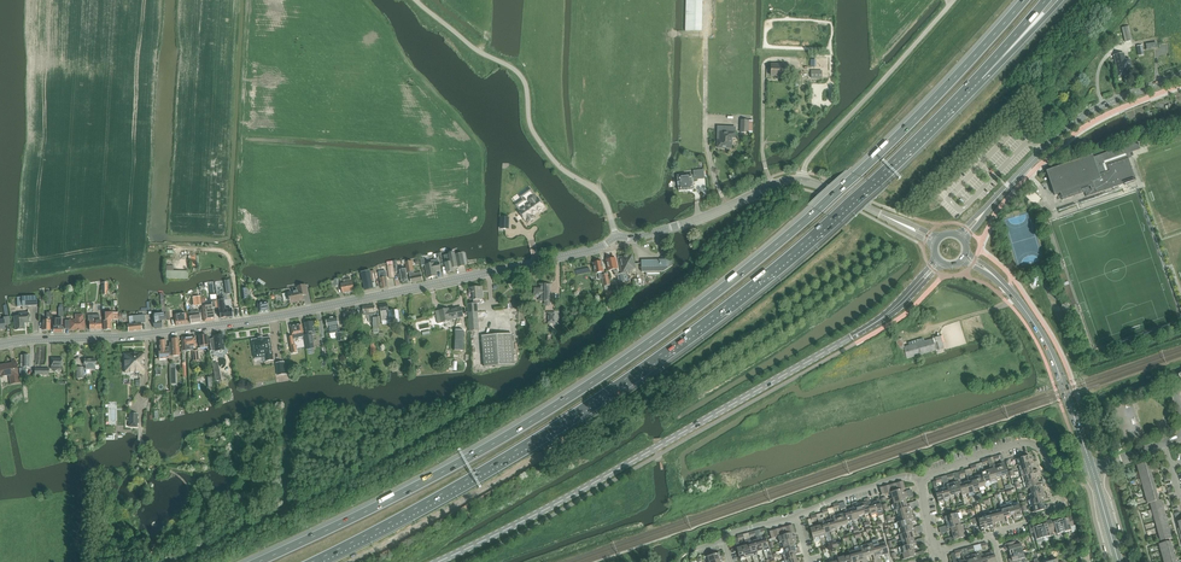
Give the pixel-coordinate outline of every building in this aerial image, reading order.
[(687,31),(701,31),(702,0),(688,0),(687,31)] [(1129,26),(1122,28),(1125,42),(1132,40),(1129,26)] [(1114,55),(1117,69),(1118,76),(1133,73),(1132,70),(1130,62),(1130,59),(1126,59),(1126,58),(1125,58),(1124,53),(1114,55)] [(785,64),(772,64),(771,76),(777,76),(777,77),(784,77),(785,64)] [(793,90),(806,91),(807,71),(794,71),(793,90)] [(741,132),(749,133),(749,120),(741,120),(741,132)] [(719,140),(717,141),(717,146),(719,148),(724,148),(725,147),(732,147),(732,137),(735,137),(736,132),(723,132),(723,131),(720,131),(720,136),(720,140),(719,140)] [(1130,152),(1140,148),(1138,142),(1124,146),(1098,155),(1093,157),(1092,155),(1079,159),(1051,169),(1046,171),(1050,181),(1055,195),(1060,193),(1063,200),(1085,192),(1087,196),(1097,193),(1098,192),(1105,190),(1125,183),(1125,185),(1137,181),(1131,163),(1129,158),(1130,157),(1128,152),(1130,152)] [(693,190),(694,190),(694,189),(692,176),(686,177),(687,178),(679,179),(678,177),(678,178),(678,183),(679,185),(678,185),(678,186),(679,186),(679,191),(680,191),(685,191),(688,190),(688,191),(688,190),(693,190)] [(538,211),(538,212),(542,210),(542,208),(544,207),(538,198),(535,195),(527,201),(529,204),(526,207),(525,205),(524,205),(523,205),(521,205),(520,207),(520,208),(519,212),(525,220),(526,219),(528,223),(535,218),(532,215),(538,211)] [(1027,225),(1026,225),(1026,239),(1029,238),(1032,248),(1032,237),(1031,234),(1036,234),(1029,207),(1029,220),(1026,220),(1027,225)] [(501,217),(501,229),(509,229),(509,218),(501,217)] [(444,254),(447,272),(454,271),(453,267),(457,267),(454,253),(444,254)] [(465,265),(463,253),(456,254),(458,267),(465,265)] [(632,269),(636,268),(633,254),(618,257),(622,273),(632,271),(632,269)] [(624,286),(627,285),(624,273),(618,274),(617,269),(618,269),(615,258),(607,260),(609,271),(614,269),(615,276),(617,275),(620,285),(623,284),(624,286)] [(432,263),(425,265),(428,278),(437,276),(436,270),(441,270),(439,262),(439,259),(431,260),(432,263)] [(646,271),(646,276),(659,275),(659,272),(664,272),(673,265),(672,260),(662,260),(642,260),(642,271),(646,271)] [(407,273),(410,273),(411,282),(423,281),(421,272),(414,274),(412,261),(406,262),(407,273)] [(603,278),(607,298),(613,296),(608,274),(605,275),(602,261),(598,262),(598,261),(595,262),(595,263),(594,263),(596,273),(600,272),(602,279),(603,278)] [(166,265),(166,278),(187,279),(188,262),(180,262),(180,271),(173,271),(173,266),(166,265)] [(400,274),(398,274),(399,278),(401,278),(401,282),(408,281),(406,268),(399,269),(400,274)] [(371,271),(370,270),(362,272),(365,290),(373,288),(372,281),(380,279),(382,289),(388,288),(386,272),(375,274),(374,271),(371,271)] [(344,283),(341,284),(343,293),(344,293),(345,293),(347,293),(347,292),(351,292),(353,292),(353,291),(355,291),(353,281),(351,282),(350,278),(346,279),(343,280),(344,283)] [(298,291),(286,293),(287,300),(289,300),(290,300),(291,303),(304,300),(303,295),(307,294),(306,285),(298,287),(298,291)] [(546,305),(549,305),(550,286),(541,286),(540,289),(535,289),(535,295),(540,295),(540,300),(546,300),(546,305)] [(474,300),(474,303),(468,304),(470,331),(479,331),(477,303),(480,303),(480,300),(483,300),(482,287),(469,287),(469,293),(473,293),(473,300),(474,300)] [(218,307),(216,295),(211,295),(212,300),(210,300),(211,305),(202,306),(204,321),(214,320),(213,308),(218,307)] [(23,307),(38,306),(37,296),(22,297),(23,307)] [(225,309),(224,300),(218,301),(219,310),(220,318),(233,317),(232,313),(233,313),(233,312),(232,312),(232,309),(225,309)] [(260,303),(257,304),(258,313),(270,312),(268,302),(260,303)] [(388,304),(380,305),(382,316),(390,315),(390,319),(396,318),(395,309),(389,310),(388,304)] [(375,306),(363,307),(364,315),(368,315),(369,322),(374,322),(374,317),(375,317),(375,314),(376,314),(375,306)] [(448,309),(440,311),(442,323),(444,322),(445,323),(449,322),(450,321),(451,321),(450,319),(463,316),(461,308),(449,311),(448,309)] [(355,321),(358,321),(356,310),(349,312),(349,311),(346,312),(344,313),(345,321),(354,319),(355,321)] [(190,312),(188,312),(189,316),(190,316),(191,323),(201,322),(199,311),(194,311),(193,311),(191,311),(190,312)] [(152,316),(154,328),(162,327),(161,320),(167,320),(166,312),(162,313),(152,314),(152,316)] [(25,329),(24,323),(29,323),(29,313),(19,314),(20,316),(14,317),(15,330),(25,329)] [(105,320),(104,320),(104,330),(110,330),(110,320),(118,320),(118,313),(105,313),(105,320)] [(176,315),(175,315),(176,325),(187,324),(186,313),(176,315)] [(70,329),(70,330),(85,330),(85,320),(83,320),(83,315),(76,315),(76,320),(65,320),(65,329),(70,329)] [(89,330),(101,330),(101,320),(99,320),(99,315),(87,316),(88,321),(89,321),(89,330)] [(134,324),(133,324),(127,325),(128,331),(141,330),(141,323),(145,323),(144,315),(133,316),(134,324)] [(0,320),(0,330),(3,329),(3,327),(5,327),(5,325),(10,324),(9,317),(3,317),(4,319),(0,320)] [(337,317),(326,319),(329,334),(336,332),(336,331),(340,330),(339,326),(337,317)] [(55,318),(54,320),(53,332),(62,332),(63,319),(55,318)] [(312,333),(312,335),(317,334),(316,331),(315,331),(313,322),(305,323),(307,332),(308,334),(312,333)] [(293,336),(289,337),(291,346),(290,346),(291,350),(294,349),(296,349),(296,345),(295,345),(293,339),(298,338),(298,334),(303,333),(301,323),(291,325),(293,336)] [(455,330),(454,351),(464,351),(464,330),(457,330),(455,330)] [(215,351),(217,351),(218,351),(218,352),(219,352),(220,352),(221,352),(222,352),(222,351),(223,351),(223,350),(224,350),(222,335),(220,335),(220,334),(219,333),(217,333),(216,334),(215,334),(215,335),(215,337),(215,339),(209,339),(210,351),(215,350),(215,351)] [(312,333),(305,335),(306,345),(307,349),(313,348),(312,344),(314,344),(312,335),(312,333)] [(515,365),(512,334),(482,336),(484,367),(515,365)] [(200,348),(208,347),(206,335),(198,336),(200,348)] [(259,338),(252,339),(254,358),(262,357),(265,357),(266,361),(274,360),(270,336),(263,338),(263,337),(259,337),(259,338)] [(941,336),(935,338),(935,336),(932,337),(933,339),(936,350),(938,350),(944,348),(941,336)] [(190,350),(188,337),(182,338),(183,351),(188,350),(188,351),(190,350)] [(170,356),(179,355),(178,338),(172,339),(172,342),(169,342),(170,356)] [(919,355),(922,354),(936,350),(933,339),(923,341),(923,339),(908,343),(909,345),(904,347),(902,339),(898,340),(896,340),(898,348),(899,352),(901,351),(903,359),(919,355)] [(169,346),(165,347),(165,340),(159,341),(159,350),(158,351),(159,359),(169,358),(169,346)] [(124,372),(136,372),(136,375),(140,375),(140,371),(144,371),(144,353),(124,353),(124,372)] [(57,369),(62,369),(62,359),(51,358),(51,369),(54,369),(54,370),(57,371),(57,369)] [(84,370),(95,370),(95,359),(84,359),(84,368),(78,368),(78,378),(84,379),(84,370)] [(19,382),(15,360),(11,360),(12,363),(0,365),(0,377),(9,375),(10,384),(19,382)] [(413,360),(404,360),(405,370),(413,370),(413,360)] [(286,374),(285,362),(276,363),(278,375),(286,374)] [(137,428),(138,414),(129,413),(129,418),(127,418),(127,421),(128,421),(128,428),(137,428)] [(1019,465),(1033,461),(1032,458),(1029,459),(1028,456),(1017,459),(1019,465)] [(1002,464),(999,465),(1002,476),(1008,474),(1004,460),(1001,461),(1002,464)] [(1020,471),(1032,468),(1031,464),(1033,464),(1033,461),(1019,465),(1020,471)] [(1140,472),(1151,469),(1149,462),(1138,465),(1140,472)] [(996,478),(1002,476),(999,465),(995,466),(995,463),(992,464),(996,478)] [(988,471),(991,482),(997,480),(996,478),(992,464),(989,465),(991,470),(988,471)] [(1025,476),(1039,472),(1038,469),(1033,471),(1032,468),(1020,471),(1022,477),(1025,476)] [(985,484),(991,482),(988,471),(984,471),(984,469),(981,470),(985,484)] [(1141,478),(1153,475),(1151,469),(1140,472),(1141,478)] [(976,476),(979,488),(985,486),(985,484),(981,470),(978,470),(979,476),(976,476)] [(1039,475),(1039,472),(1025,476),(1022,477),(1024,483),(1026,482),(1038,479),(1037,476),(1039,475)] [(973,489),(974,489),(979,488),(976,476),(973,477),(972,475),(969,476),(973,489)] [(1143,485),(1154,481),(1153,475),(1141,478),(1143,485)] [(965,482),(968,494),(974,492),(974,489),(973,489),(969,476),(967,476),(968,481),(965,482)] [(960,478),(958,479),(962,493),(961,493),(962,495),(968,494),(965,482),(962,483),(960,478)] [(956,482),(952,483),(956,494),(961,493),(962,493),(958,479),(955,480),(956,482)] [(1030,487),(1044,484),(1044,481),(1039,482),(1038,479),(1026,482),(1028,488),(1031,488),(1030,487)] [(949,484),(948,481),(946,482),(950,496),(956,494),(952,483),(949,484)] [(1145,491),(1156,488),(1154,481),(1143,485),(1145,491)] [(944,488),(941,489),(944,500),(951,498),(950,496),(946,482),(943,483),(944,488)] [(1044,490),(1043,487),(1045,486),(1044,484),(1030,487),(1031,488),(1032,493),(1044,490)] [(937,487),(934,488),(938,502),(944,500),(941,489),(938,490),(937,487)] [(1147,497),(1158,494),(1156,488),(1145,491),(1147,497)] [(904,492),(903,489),(902,489),(898,490),(895,491),(892,492),(891,492),(893,498),(907,494),(906,492),(904,492)] [(1034,499),(1048,495),(1047,493),(1044,493),(1044,490),(1032,493),(1034,499)] [(905,498),(907,497),(907,494),(893,498),(894,504),(906,501),(905,498)] [(1160,500),(1158,494),(1147,497),(1148,504),(1151,503),(1160,500)] [(1033,506),(1044,503),(1043,499),(1048,498),(1048,495),(1034,499),(1031,500),(1033,506)] [(871,503),(869,498),(867,499),(870,513),(871,516),(877,514),(874,502),(871,503)] [(876,499),(877,501),(874,502),(877,514),(883,512),(879,498),(876,499)] [(864,500),(865,502),(861,503),(865,515),(870,513),(867,499),(864,500)] [(1153,509),(1164,506),(1162,500),(1160,500),(1151,503),(1153,509)] [(912,503),(907,504),(906,501),(894,504),(896,510),(899,510),(899,509),(913,506),(912,503)] [(1014,520),(1017,520),(1013,506),(1013,503),(1012,501),(1006,503),(1006,505),(1010,516),(1013,515),(1014,520)] [(859,516),(855,502),(852,503),(853,508),(850,509),(853,520),(860,519),(859,516)] [(865,515),(861,503),(858,504),(857,502),(855,502),(859,516),(865,515)] [(1022,515),(1019,504),(1018,502),(1013,503),(1013,506),(1017,520),(1020,519),(1019,516),(1022,515)] [(1044,503),(1033,506),(1035,512),(1049,508),(1048,505),(1045,506),(1044,503)] [(1000,507),(1001,509),(1005,523),(1008,522),(1006,517),(1010,516),(1006,505),(1000,507)] [(913,508),(913,506),(899,509),(899,510),(900,515),(912,512),(911,509),(913,508)] [(1154,516),(1166,512),(1164,506),(1153,509),(1154,516)] [(843,508),(847,522),(848,522),(853,520),(850,509),(847,510),(846,507),(843,508)] [(842,514),(839,515),(842,526),(848,525),(848,522),(847,522),(843,508),(841,509),(842,514)] [(1002,524),(1005,523),(1001,509),(995,511),(998,522),(1002,521),(1002,524)] [(994,529),(997,528),(995,523),(998,522),(995,511),(989,512),(990,515),(994,529)] [(915,515),(913,515),(912,512),(900,515),(902,521),(916,517),(915,515)] [(947,523),(958,519),(962,518),(961,512),(959,513),(956,513),(942,517),(943,520),(946,519),(947,523)] [(1156,522),(1167,519),(1166,512),(1154,516),(1156,522)] [(835,513),(832,514),(836,528),(842,526),(839,515),(836,516),(835,513)] [(831,520),(828,521),(831,532),(837,530),(836,528),(832,514),(830,515),(831,520)] [(1061,520),(1064,532),(1072,530),(1070,526),(1074,525),(1071,514),(1064,516),(1065,518),(1061,520)] [(990,515),(984,517),(987,528),(991,527),(991,530),(994,529),(990,515)] [(917,520),(916,517),(902,521),(897,522),(899,529),(913,525),(912,521),(917,520)] [(984,529),(987,528),(984,517),(978,518),(982,532),(985,531),(984,529)] [(1056,518),(1050,520),(1053,531),(1056,530),(1057,534),(1064,532),(1061,520),(1056,521),(1056,518)] [(824,519),(821,520),(825,534),(831,532),(828,521),(824,522),(824,519)] [(960,525),(958,519),(947,523),(948,526),(945,527),(946,529),(960,525)] [(1158,528),(1169,525),(1167,519),(1156,522),(1158,528)] [(820,526),(817,527),(820,538),(826,536),(825,534),(821,520),(818,521),(820,526)] [(1054,535),(1053,531),(1050,520),(1043,522),(1044,524),(1040,526),(1043,538),(1054,535)] [(962,524),(960,525),(946,529),(947,532),(952,530),(953,534),(964,531),(962,524)] [(1040,526),(1036,527),(1035,524),(1029,526),(1032,537),(1035,536),(1036,540),(1043,538),(1040,526)] [(810,526),(814,540),(814,542),(821,541),(820,538),(817,527),(813,528),(813,525),(810,526)] [(903,534),(917,530),(916,527),(913,528),(913,525),(899,529),(900,534),(903,534)] [(1160,534),(1171,531),(1169,525),(1158,528),(1160,534)] [(913,534),(918,533),(917,530),(903,534),(900,534),(902,541),(913,537),(913,534)] [(952,541),(966,537),(968,536),(966,530),(964,531),(953,534),(954,537),(951,538),(952,541)] [(1160,534),(1161,541),(1173,538),(1171,531),(1160,534)] [(780,543),(782,542),(796,538),(796,535),(793,536),(792,533),(792,532),(791,533),(788,534),(785,534),(782,535),(781,536),(778,537),(780,543)] [(754,540),(757,552),(763,550),(760,536),(757,537),(758,540),(754,540)] [(760,536),(763,550),(764,553),(770,551),(769,549),(770,549),(766,537),(763,538),(762,536),(760,536)] [(914,541),(913,537),(902,541),(904,546),(904,547),(918,543),(917,540),(914,541)] [(797,541),(796,538),(782,542),(784,548),(796,545),(795,541),(797,541)] [(751,541),(750,539),(748,540),(752,554),(752,556),(758,554),(757,552),(754,540),(751,541)] [(746,558),(752,556),(752,554),(748,540),(745,540),(746,545),(743,546),(746,558)] [(1007,551),(1009,550),(1010,554),(1023,551),(1021,544),(1017,545),(1016,541),(1005,544),(1007,551)] [(1160,544),(1162,551),(1173,548),(1171,541),(1160,544)] [(885,542),(879,544),(882,555),(886,554),(886,557),(889,556),(885,542)] [(873,555),(874,560),(877,559),(873,546),(873,545),(873,543),(866,545),(870,556),(873,555)] [(913,547),(918,545),(918,543),(904,547),(904,546),(898,548),(900,554),(903,553),(914,550),(913,547)] [(873,546),(877,559),(880,559),(879,556),(882,555),(879,544),(873,545),(873,546)] [(743,546),(740,547),(739,545),(736,545),(740,559),(746,558),(743,546)] [(796,548),(796,545),(784,548),(786,554),(800,550),(799,547),(796,548)] [(861,549),(865,561),(868,561),(866,557),(870,556),(866,545),(860,546),(861,549)] [(1163,557),(1175,554),(1173,548),(1162,551),(1163,557)] [(862,561),(865,561),(861,549),(855,551),(859,561),(862,561)] [(801,553),(800,550),(786,554),(783,554),(785,561),(796,557),(795,554),(801,553)] [(915,553),(914,550),(903,553),(905,559),(918,555),(918,553),(915,553)] [(979,551),(982,561),(989,561),(987,554),(983,555),(981,550),(979,551)] [(987,554),(989,561),(996,561),(993,550),(990,550),(991,553),(987,554)] [(855,551),(849,552),(850,555),(852,561),(858,561),(859,561),(855,551)] [(973,555),(975,561),(982,561),(979,551),(976,552),(977,554),(973,555)] [(1010,554),(1012,559),(1009,559),(1010,561),(1022,561),(1021,559),(1025,558),(1023,551),(1010,554)] [(724,558),(723,556),(720,556),(719,553),(715,554),(708,556),(710,561),(711,561),(724,558)] [(968,561),(975,561),(973,555),(969,556),(968,554),(966,555),(968,561)] [(1163,557),(1165,561),(1170,561),(1176,560),(1175,554),(1163,557)]
